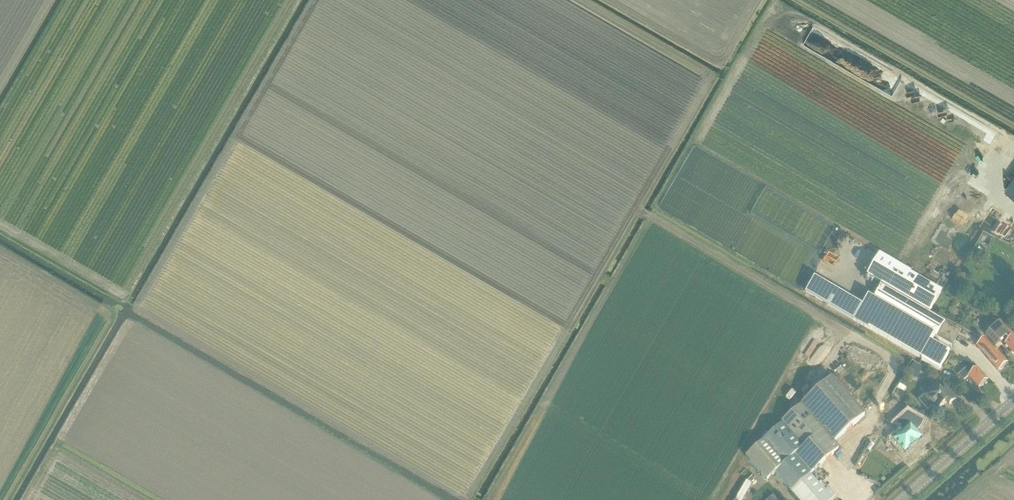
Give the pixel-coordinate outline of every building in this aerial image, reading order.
[(1005,190),(1013,196),(1013,178),(1005,190)] [(865,255),(873,257),(876,246),(868,244),(865,255)] [(930,312),(942,291),(911,273),(911,272),(880,253),(867,275),(882,285),(873,300),(937,337),(953,346),(961,331),(930,312)] [(941,267),(938,272),(947,276),(949,270),(941,267)] [(805,293),(870,331),(871,329),(905,349),(921,359),(921,360),(939,370),(950,352),(933,343),(864,302),(861,307),(813,280),(805,293)] [(1001,320),(985,334),(996,346),(1006,338),(1008,340),(1005,344),(1013,355),(1013,334),(1001,320)] [(1009,362),(998,350),(996,351),(992,348),(992,347),(984,339),(977,346),(984,355),(985,354),(988,358),(988,359),(999,371),(1000,370),(1001,370),(1004,367),(1004,366),(1009,362)] [(989,380),(978,367),(973,362),(959,375),(964,381),(969,377),(979,388),(981,387),(982,387),(984,385),(984,384),(989,380)] [(923,368),(916,364),(914,363),(908,372),(916,378),(923,368)] [(870,366),(868,371),(876,375),(878,369),(870,366)] [(834,442),(865,415),(832,378),(801,405),(782,422),(783,423),(746,456),(767,480),(776,473),(799,499),(832,499),(833,499),(836,496),(828,486),(827,487),(822,481),(819,483),(811,474),(840,449),(834,442)] [(924,396),(919,401),(928,410),(933,406),(937,411),(947,403),(950,406),(957,399),(944,384),(940,389),(936,384),(924,396)] [(894,410),(885,427),(890,430),(899,413),(894,410)] [(904,430),(893,440),(904,453),(911,447),(915,444),(922,438),(916,431),(920,428),(923,422),(908,414),(898,423),(904,430)] [(762,482),(756,479),(746,499),(754,499),(762,482)]
